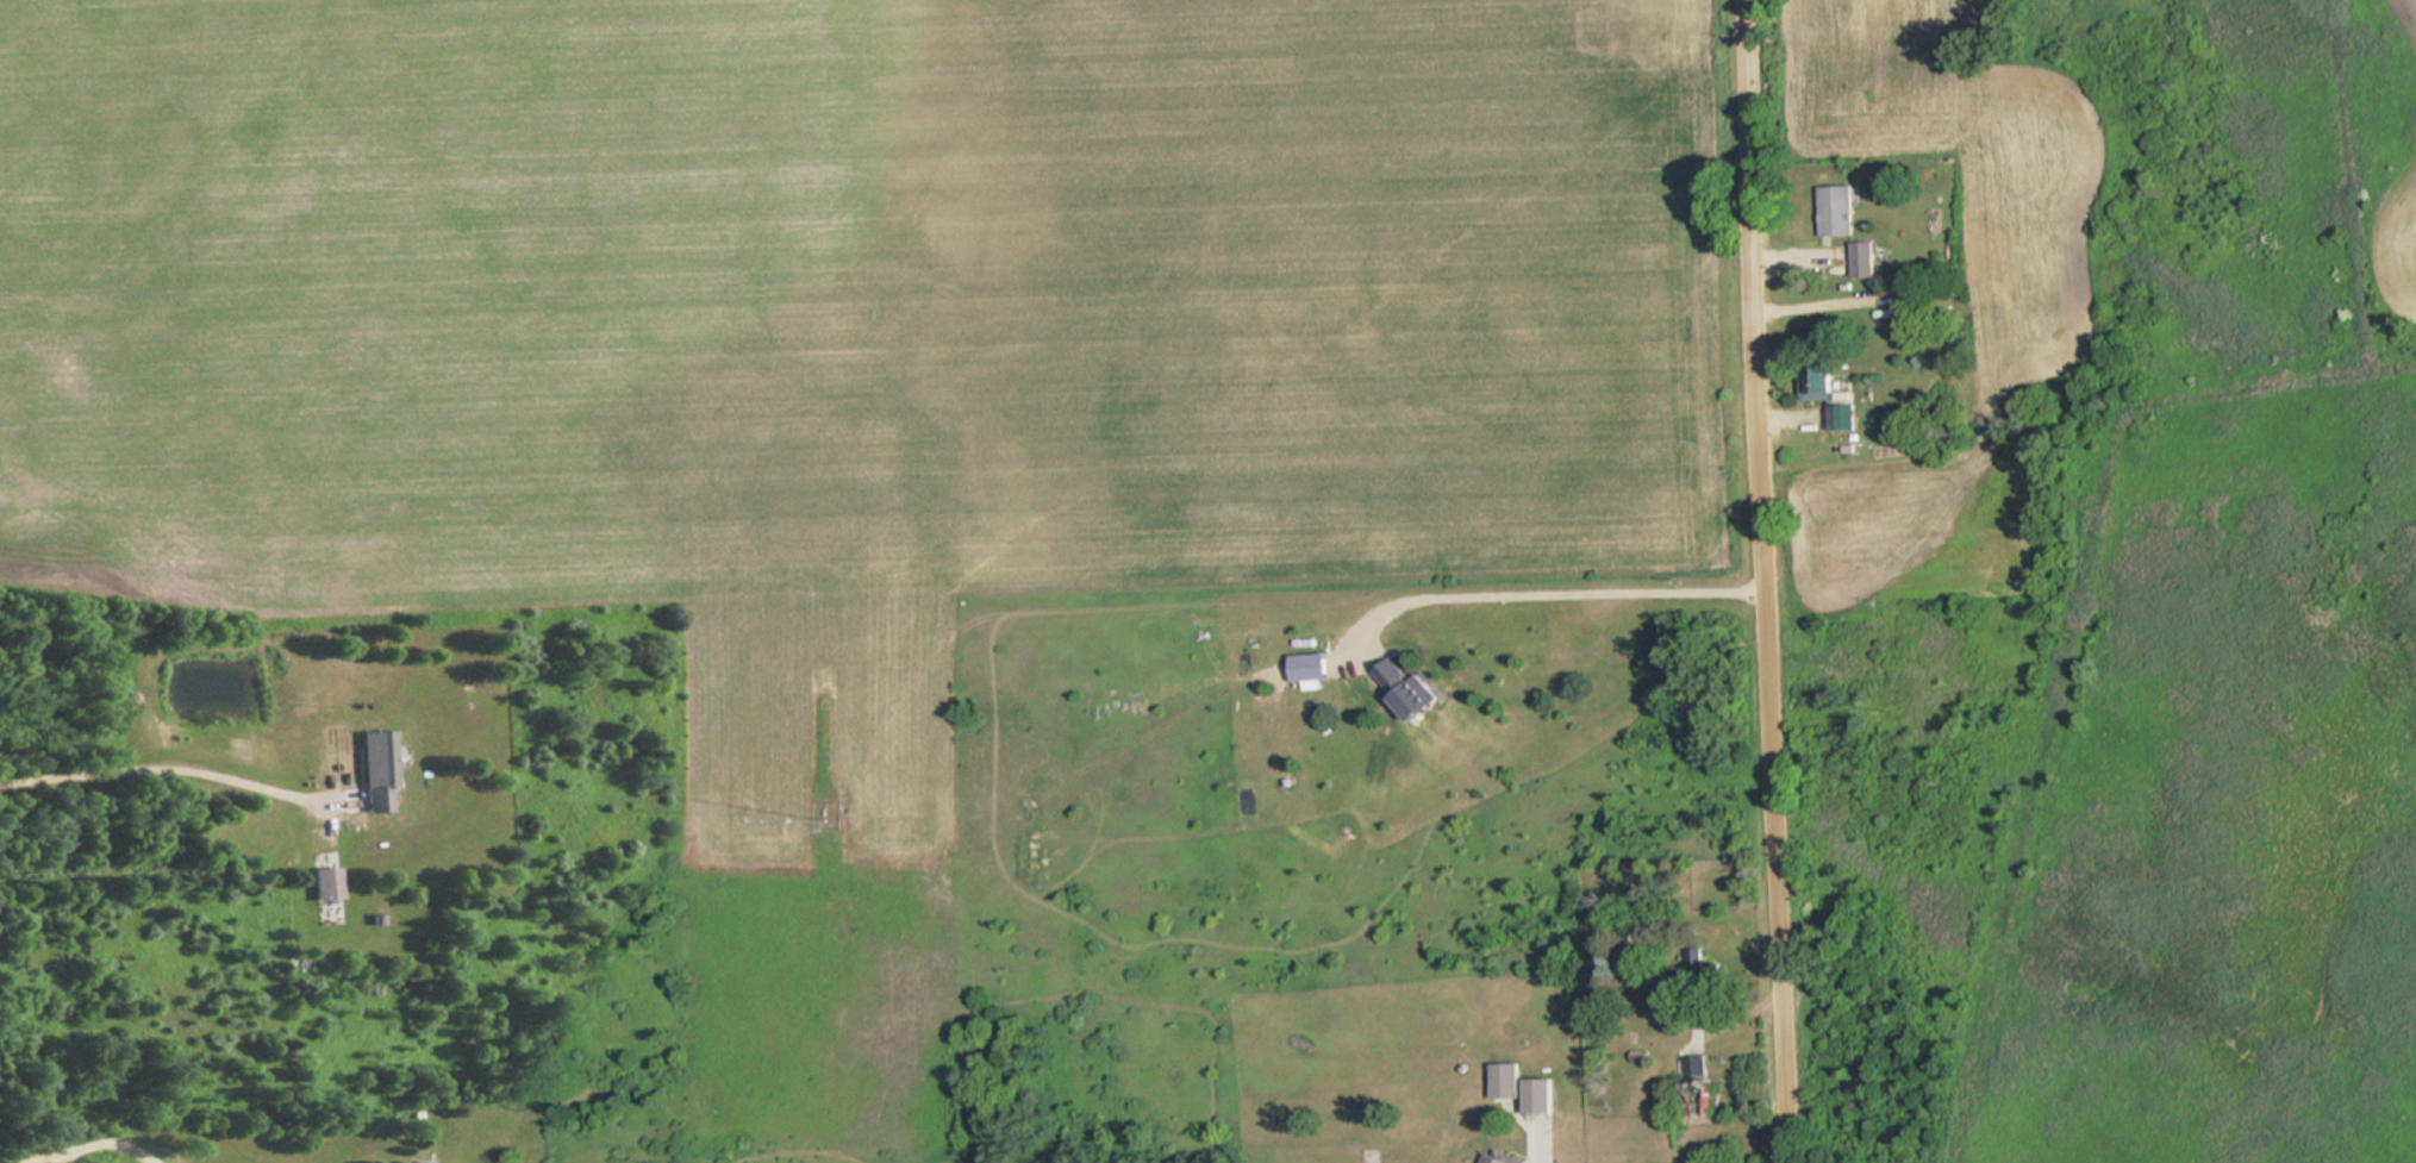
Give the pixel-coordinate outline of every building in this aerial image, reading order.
[(1855,235),(1855,186),(1821,186),(1821,235),(1855,235)] [(1853,277),(1876,277),(1876,242),(1853,242),(1853,277)] [(1837,367),(1806,367),(1806,399),(1837,399),(1837,367)] [(1830,405),(1830,431),(1857,431),(1857,405),(1830,405)] [(390,787),(397,787),(395,730),(371,730),(372,783),(365,783),(366,810),(391,810),(390,787)] [(342,896),(340,865),(315,867),(316,898),(342,896)] [(1715,1112),(1712,1053),(1684,1055),(1687,1114),(1715,1112)] [(1496,1096),(1522,1096),(1522,1061),(1496,1061),(1496,1096)] [(1558,1077),(1530,1077),(1530,1112),(1558,1112),(1558,1077)] [(1531,1162),(1488,1150),(1485,1162),(1531,1162)]
